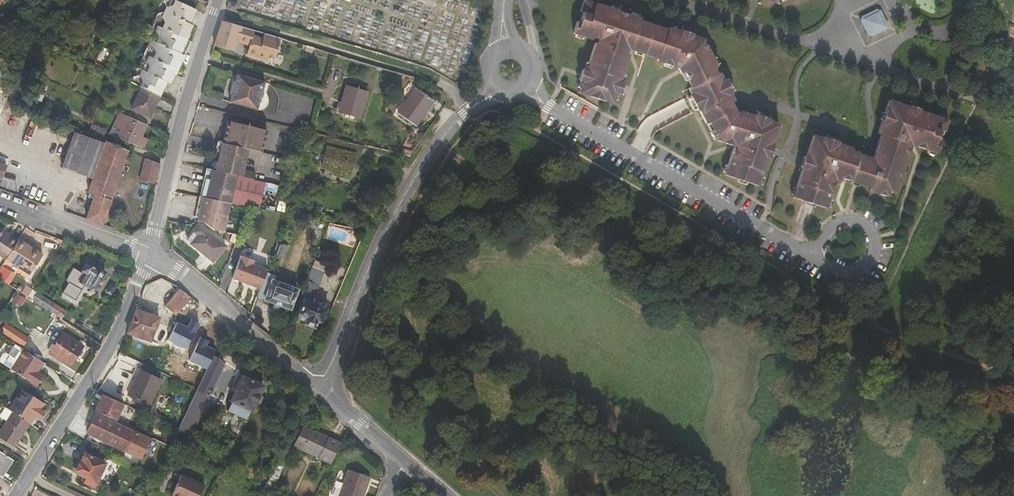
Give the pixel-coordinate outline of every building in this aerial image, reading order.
[(159,96),(165,82),(170,84),(175,74),(171,72),(173,68),(176,70),(178,71),(184,55),(190,43),(185,40),(191,26),(188,24),(194,10),(172,0),(163,0),(162,1),(164,3),(165,7),(163,12),(156,14),(146,38),(149,40),(136,68),(140,71),(139,75),(134,77),(132,76),(130,82),(140,87),(158,96),(159,96)] [(620,10),(588,0),(585,0),(581,11),(583,12),(580,21),(578,20),(574,34),(591,39),(592,37),(599,39),(597,44),(594,43),(586,69),(583,68),(580,79),(582,80),(578,93),(614,105),(618,92),(622,93),(626,82),(621,80),(630,54),(627,53),(628,48),(658,58),(658,61),(680,68),(682,74),(685,73),(692,87),(690,88),(693,95),(691,96),(698,110),(700,109),(707,123),(710,122),(714,131),(711,132),(715,139),(734,146),(726,174),(759,185),(768,155),(771,156),(776,143),(773,142),(780,122),(771,119),(771,117),(755,112),(755,114),(743,109),(741,114),(737,113),(732,101),(734,99),(731,92),(733,91),(726,77),(724,78),(721,72),(717,73),(714,67),(717,64),(705,39),(693,35),(693,33),(682,29),(681,31),(667,26),(666,28),(641,20),(641,18),(628,13),(626,17),(618,15),(620,10)] [(227,9),(235,12),(237,3),(229,1),(227,9)] [(868,33),(884,25),(877,11),(860,19),(868,33)] [(223,21),(218,36),(236,42),(237,38),(251,42),(249,46),(247,54),(266,59),(267,56),(275,59),(281,38),(223,21)] [(218,36),(214,45),(233,51),(236,42),(218,36)] [(237,38),(236,42),(249,46),(251,42),(237,38)] [(265,82),(238,74),(230,103),(257,111),(265,82)] [(46,87),(40,85),(34,98),(40,100),(46,87)] [(367,91),(346,85),(339,111),(359,117),(367,91)] [(158,96),(140,87),(131,109),(149,117),(158,96)] [(433,100),(415,87),(398,112),(416,124),(433,100)] [(909,102),(908,105),(889,98),(877,133),(881,134),(873,156),(852,149),(853,146),(839,142),(839,139),(823,134),(822,136),(816,134),(809,153),(807,153),(802,167),(805,168),(795,197),(828,207),(837,179),(842,180),(843,177),(872,186),(871,191),(889,196),(891,191),(896,192),(911,144),(937,152),(941,139),(937,138),(940,128),(945,129),(948,118),(918,108),(919,106),(909,102)] [(145,123),(118,111),(111,127),(120,131),(117,138),(136,146),(136,144),(143,147),(147,138),(140,135),(145,123)] [(227,121),(222,143),(248,149),(261,152),(266,130),(247,125),(246,129),(241,128),(242,124),(227,121)] [(77,128),(63,167),(94,178),(107,141),(77,128)] [(337,139),(329,137),(327,147),(335,149),(337,139)] [(128,150),(107,141),(94,178),(116,186),(128,150)] [(248,149),(222,143),(216,170),(255,179),(257,171),(244,168),(248,149)] [(357,144),(352,167),(358,168),(363,145),(357,144)] [(160,164),(146,157),(140,179),(156,183),(160,164)] [(200,197),(201,197),(230,203),(260,209),(267,181),(255,179),(216,170),(211,169),(209,176),(205,175),(200,197)] [(116,186),(94,178),(88,193),(95,195),(95,194),(111,199),(116,186)] [(95,194),(95,195),(86,219),(102,224),(111,199),(95,194)] [(201,197),(196,221),(204,223),(212,230),(223,232),(230,203),(201,197)] [(193,231),(198,234),(191,243),(212,261),(225,246),(199,224),(193,231)] [(5,261),(6,260),(17,243),(0,231),(0,257),(5,261)] [(193,231),(186,239),(191,243),(198,234),(193,231)] [(17,243),(6,260),(29,275),(42,256),(19,240),(17,243)] [(289,247),(280,243),(275,255),(285,258),(289,247)] [(260,288),(266,271),(267,269),(252,264),(253,260),(241,255),(240,259),(239,259),(232,278),(260,288)] [(87,264),(81,275),(83,276),(79,282),(88,287),(89,285),(94,288),(98,280),(101,281),(105,274),(97,269),(97,270),(87,264)] [(260,288),(257,296),(290,309),(297,289),(271,280),(273,273),(266,271),(260,288)] [(306,280),(301,294),(305,296),(310,294),(314,284),(306,280)] [(190,297),(180,289),(165,306),(174,315),(190,297)] [(31,300),(61,320),(66,312),(36,293),(31,300)] [(17,294),(12,301),(20,306),(24,299),(17,294)] [(312,303),(303,300),(297,316),(305,319),(304,322),(314,326),(316,320),(321,321),(327,305),(313,300),(312,303)] [(138,311),(136,310),(128,333),(150,341),(152,337),(165,342),(168,334),(155,329),(158,320),(159,318),(140,312),(141,309),(139,308),(138,311)] [(174,331),(171,330),(172,327),(158,320),(155,329),(168,334),(173,336),(174,331)] [(28,339),(8,326),(3,334),(22,347),(28,339)] [(49,354),(70,367),(83,347),(62,334),(49,354)] [(43,376),(37,372),(43,363),(24,350),(16,345),(9,355),(6,353),(4,354),(0,359),(1,362),(12,369),(11,370),(36,387),(43,376)] [(209,397),(208,396),(224,363),(212,358),(197,389),(191,403),(197,407),(203,409),(209,397)] [(125,395),(146,404),(158,378),(138,368),(125,395)] [(263,386),(242,377),(238,375),(229,392),(234,395),(230,402),(231,403),(227,412),(246,420),(250,412),(251,412),(263,386)] [(12,412),(28,422),(40,405),(19,391),(7,409),(12,412)] [(123,404),(102,395),(94,411),(115,421),(121,410),(123,404)] [(182,420),(189,424),(197,407),(191,403),(182,420)] [(130,414),(133,409),(123,404),(121,410),(130,414)] [(13,447),(28,422),(12,412),(0,431),(0,439),(13,447)] [(150,437),(135,430),(134,433),(96,415),(87,434),(126,452),(126,451),(140,457),(150,437)] [(295,446),(333,464),(343,445),(304,426),(295,446)] [(0,451),(0,457),(9,463),(12,459),(0,451)] [(86,478),(84,482),(93,487),(104,464),(85,454),(76,473),(86,478)] [(0,457),(0,476),(1,476),(9,463),(0,457)] [(371,478),(351,471),(346,485),(339,482),(334,495),(365,495),(371,478)] [(74,477),(84,482),(86,478),(76,473),(74,477)] [(181,474),(171,495),(172,495),(199,495),(204,484),(181,474)]
